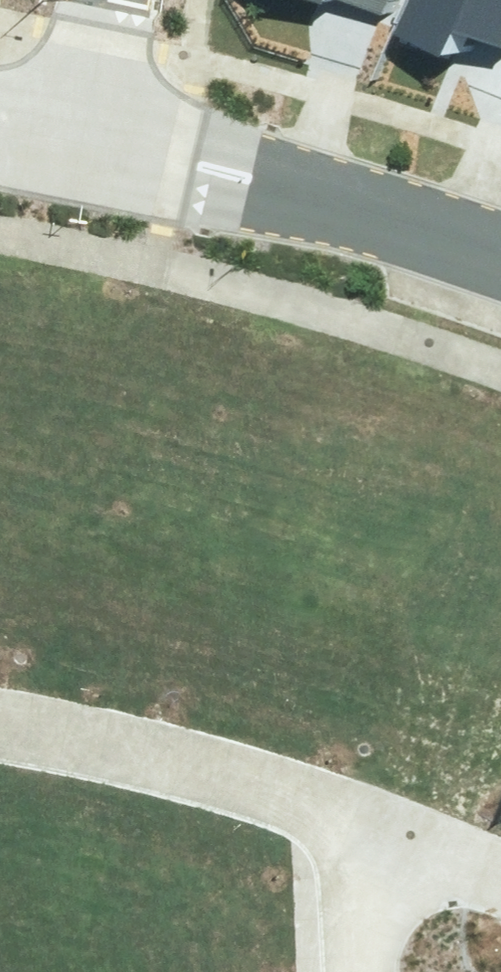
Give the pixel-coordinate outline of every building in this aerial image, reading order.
[(374,22),(383,0),(318,0),(374,22)] [(399,36),(448,55),(458,31),(500,48),(500,0),(413,0),(399,36)]
